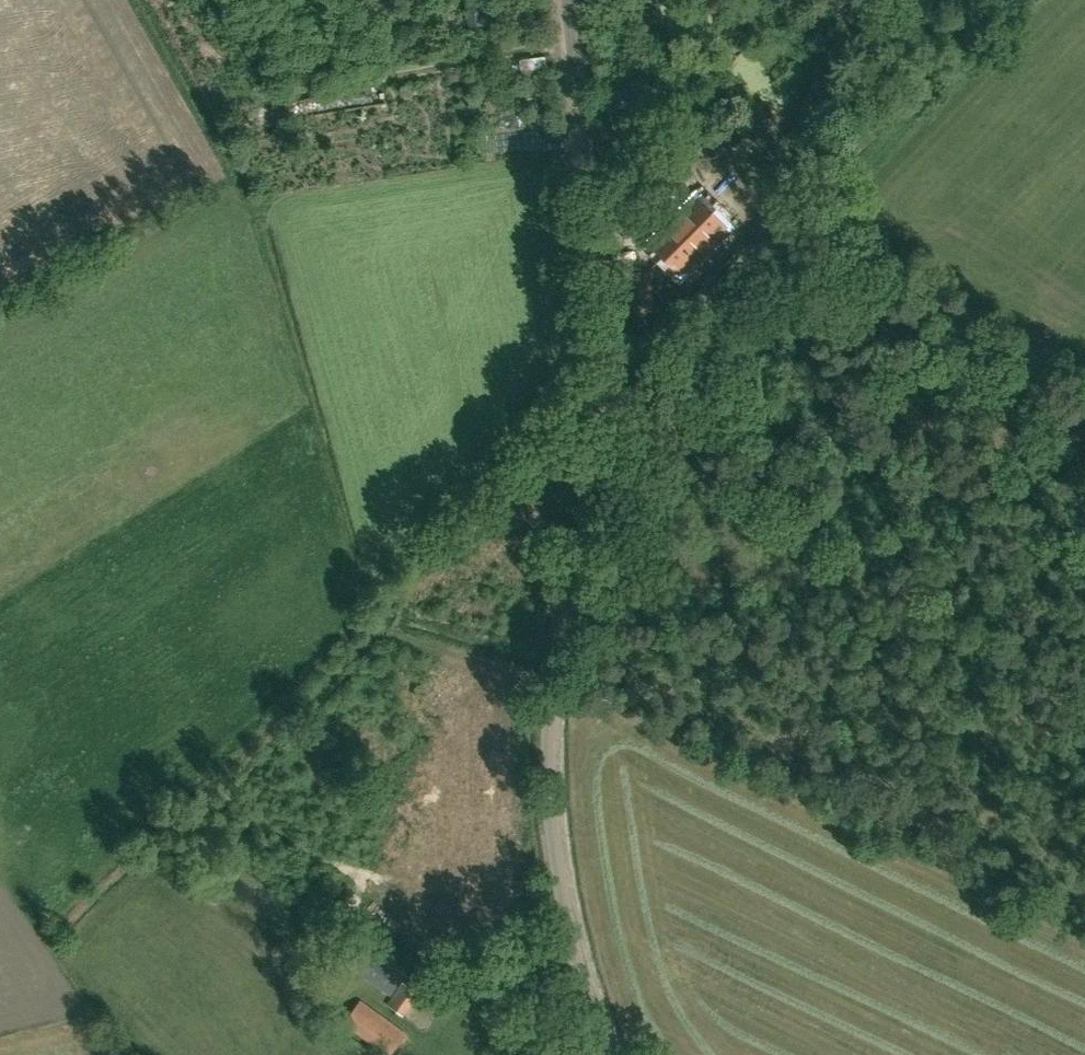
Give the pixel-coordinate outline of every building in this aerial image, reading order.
[(482,10),(465,11),(467,33),(484,31),(482,10)] [(649,243),(684,277),(744,216),(712,185),(700,198),(696,195),(649,243)] [(338,960),(391,996),(409,970),(356,934),(338,960)] [(402,1016),(420,996),(406,983),(388,1004),(402,1016)] [(407,1033),(360,1000),(342,1025),(383,1054),(391,1054),(407,1033)]
